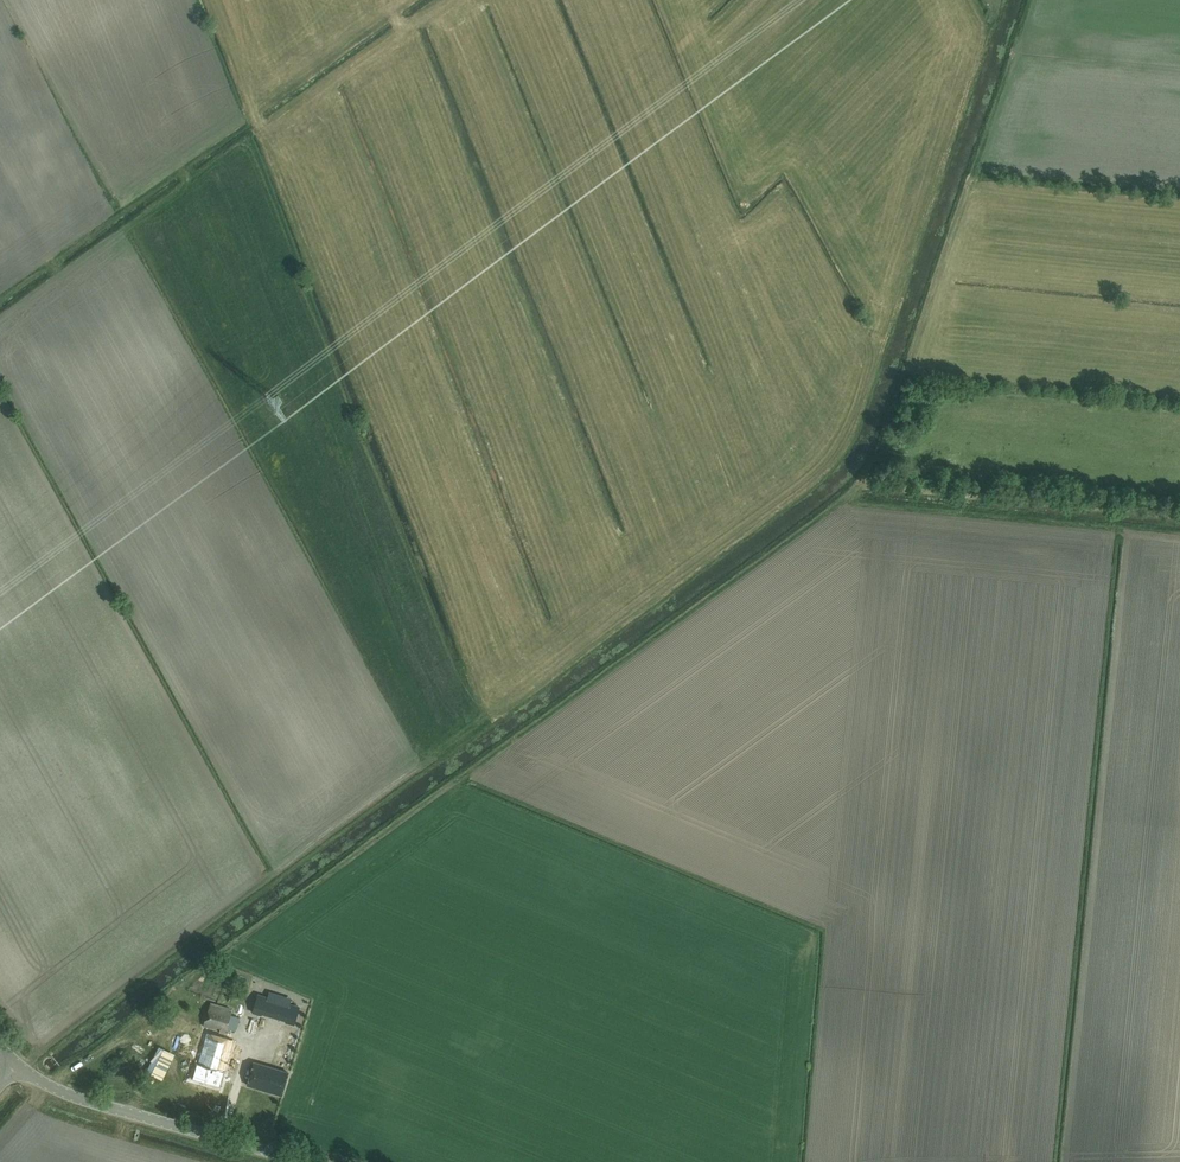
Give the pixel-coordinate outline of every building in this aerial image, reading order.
[(262,1014),(267,997),(258,995),(253,1012),(262,1014)] [(261,1019),(230,1010),(230,1008),(211,1002),(204,1026),(216,1030),(217,1026),(221,1027),(219,1032),(254,1042),(261,1019)] [(291,1004),(286,1021),(294,1024),(299,1007),(291,1004)] [(198,1063),(193,1079),(221,1087),(225,1072),(224,1071),(233,1041),(209,1033),(200,1064),(198,1063)] [(282,1095),(289,1072),(269,1066),(254,1062),(248,1085),(282,1095)]
